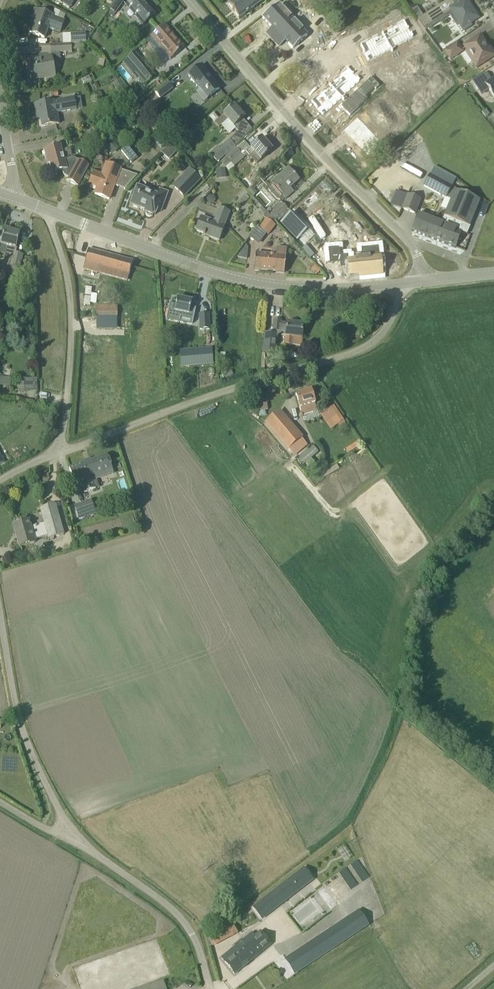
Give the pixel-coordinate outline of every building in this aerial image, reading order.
[(75,0),(57,0),(70,9),(75,0)] [(116,13),(124,1),(121,0),(115,0),(109,9),(116,13)] [(126,6),(143,25),(156,14),(144,0),(132,0),(126,5),(126,6)] [(228,3),(239,18),(264,0),(232,0),(228,3)] [(478,18),(467,0),(462,0),(455,4),(452,0),(447,0),(417,20),(424,29),(423,27),(427,23),(429,26),(451,12),(462,29),(478,18)] [(266,33),(271,38),(291,19),(279,5),(263,17),(272,27),(266,33)] [(52,15),(35,9),(32,17),(35,18),(30,33),(44,38),(48,28),(60,32),(64,21),(52,16),(52,15)] [(285,40),(293,48),(307,35),(291,19),(271,38),(278,46),(285,40)] [(405,22),(382,33),(389,46),(393,45),(394,48),(412,39),(409,33),(410,32),(405,22)] [(184,47),(164,24),(150,36),(171,59),(184,47)] [(71,34),(72,43),(84,43),(86,43),(85,33),(71,34)] [(382,33),(359,44),(364,54),(365,54),(368,61),(386,52),(384,49),(389,46),(382,33)] [(489,49),(480,36),(464,46),(467,51),(470,51),(474,58),(473,60),(477,66),(493,56),(493,55),(493,53),(491,49),(489,49)] [(84,43),(72,43),(51,45),(51,53),(72,52),(72,50),(84,49),(84,43)] [(462,51),(457,44),(445,51),(449,56),(450,59),(462,51)] [(136,51),(125,60),(144,83),(155,74),(136,51)] [(51,57),(27,61),(30,77),(46,75),(46,77),(55,76),(51,57)] [(204,87),(211,96),(220,89),(213,80),(201,66),(188,76),(199,89),(200,90),(204,87)] [(349,70),(330,87),(341,98),(344,95),(346,98),(361,84),(356,79),(356,78),(349,70)] [(491,81),(487,75),(484,74),(473,81),(481,94),(489,89),(493,98),(493,79),(491,81)] [(155,92),(160,98),(173,88),(168,82),(155,92)] [(368,83),(350,99),(359,108),(376,91),(368,83)] [(124,84),(117,90),(121,95),(128,89),(124,84)] [(330,87),(311,105),(319,113),(320,112),(325,118),(339,104),(337,102),(341,98),(330,87)] [(55,101),(35,105),(37,113),(40,113),(42,127),(59,123),(57,113),(76,109),(74,98),(55,101)] [(137,101),(130,107),(139,119),(147,113),(137,101)] [(234,127),(243,119),(244,118),(234,106),(223,115),(224,115),(215,122),(219,127),(228,120),(234,127)] [(357,117),(340,133),(342,135),(344,132),(366,156),(372,150),(372,151),(381,143),(357,117)] [(157,124),(152,128),(158,136),(163,133),(157,124)] [(249,157),(256,164),(272,150),(262,138),(251,147),(245,152),(249,157)] [(220,161),(235,147),(229,140),(212,155),(218,162),(220,161)] [(172,141),(160,153),(169,161),(179,150),(172,142),(172,141)] [(65,160),(60,144),(43,149),(46,160),(48,159),(52,172),(57,171),(57,172),(63,171),(64,175),(68,178),(67,180),(78,187),(89,166),(73,157),(65,160)] [(121,150),(131,163),(138,158),(128,145),(121,150)] [(231,169),(244,157),(235,147),(220,161),(222,163),(222,164),(226,167),(229,171),(237,179),(240,177),(238,174),(236,174),(231,169)] [(94,171),(89,184),(97,187),(95,194),(109,199),(121,169),(106,163),(102,175),(94,171)] [(172,185),(184,197),(201,180),(189,168),(172,185)] [(225,168),(220,168),(215,169),(217,179),(226,178),(225,168)] [(282,195),(286,199),(294,192),(290,188),(299,180),(288,168),(271,183),(272,183),(268,186),(268,190),(277,199),(282,195)] [(451,199),(444,216),(456,221),(466,194),(456,190),(456,188),(452,187),(453,186),(447,183),(449,178),(439,172),(436,177),(430,174),(423,186),(446,198),(447,197),(451,199)] [(146,211),(145,213),(146,213),(146,215),(148,216),(150,216),(152,215),(153,216),(154,214),(155,214),(157,209),(161,211),(167,193),(160,190),(158,196),(153,194),(154,191),(147,188),(145,191),(137,188),(131,205),(146,211)] [(415,215),(421,199),(408,194),(402,209),(415,215)] [(466,194),(456,221),(470,226),(480,200),(466,194)] [(289,210),(287,208),(282,203),(270,215),(277,222),(289,210)] [(480,215),(485,217),(489,206),(483,204),(480,215)] [(297,206),(279,222),(290,234),(308,219),(297,206)] [(210,237),(219,241),(225,225),(230,212),(219,208),(214,221),(202,217),(196,230),(204,233),(203,235),(205,236),(206,234),(210,235),(210,237)] [(270,215),(269,215),(267,213),(264,217),(266,219),(259,228),(267,234),(268,235),(275,225),(273,223),(275,221),(276,223),(277,222),(270,215)] [(412,230),(437,240),(443,224),(441,224),(418,215),(412,230)] [(470,226),(456,221),(444,216),(441,224),(443,224),(437,240),(455,247),(461,232),(467,234),(471,226),(469,226),(470,226)] [(19,268),(22,255),(15,253),(20,234),(5,230),(0,249),(0,253),(5,254),(4,257),(10,259),(6,274),(19,277),(21,269),(19,268)] [(285,273),(286,256),(287,248),(276,247),(276,255),(256,253),(254,270),(285,273)] [(340,247),(328,249),(329,263),(341,262),(341,256),(340,247)] [(128,281),(133,261),(88,249),(83,269),(128,281)] [(341,256),(341,262),(341,265),(345,265),(346,268),(349,268),(350,276),(365,274),(365,276),(382,274),(379,252),(369,253),(369,257),(347,260),(347,255),(341,256)] [(21,283),(21,294),(30,294),(30,283),(21,283)] [(187,321),(189,314),(192,301),(177,298),(174,311),(175,311),(173,318),(170,318),(169,325),(187,329),(189,322),(187,321)] [(369,301),(361,308),(365,313),(373,307),(369,301)] [(116,329),(116,317),(117,317),(117,306),(96,306),(96,317),(98,317),(98,329),(116,329)] [(199,314),(200,329),(210,329),(209,313),(199,314)] [(281,322),(281,320),(274,319),(273,330),(280,331),(281,328),(287,328),(285,344),(293,345),(294,337),(302,338),(303,324),(287,322),(287,323),(281,322)] [(278,335),(265,333),(263,353),(275,354),(278,335)] [(213,365),(212,347),(180,350),(182,367),(213,365)] [(0,377),(0,385),(10,385),(10,377),(0,377)] [(28,379),(19,379),(19,391),(29,391),(28,379)] [(302,415),(312,412),(317,410),(315,403),(311,390),(296,395),(302,415)] [(324,404),(328,409),(320,414),(330,429),(338,424),(341,428),(346,425),(330,400),(324,404)] [(284,418),(272,429),(289,449),(301,438),(284,418)] [(313,446),(296,460),(302,466),(318,452),(313,446)] [(74,483),(79,481),(83,493),(99,488),(95,476),(113,470),(107,455),(69,468),(74,483)] [(79,519),(96,513),(91,501),(75,507),(79,519)] [(48,539),(64,534),(55,504),(40,508),(44,523),(31,527),(29,520),(19,523),(18,522),(17,522),(17,523),(13,524),(19,547),(36,542),(35,539),(47,536),(48,539)] [(293,875),(257,903),(264,912),(300,884),(294,876),(293,875)] [(358,910),(283,961),(293,975),(368,924),(358,910)] [(250,934),(221,958),(234,974),(270,945),(261,932),(253,938),(250,934)]
